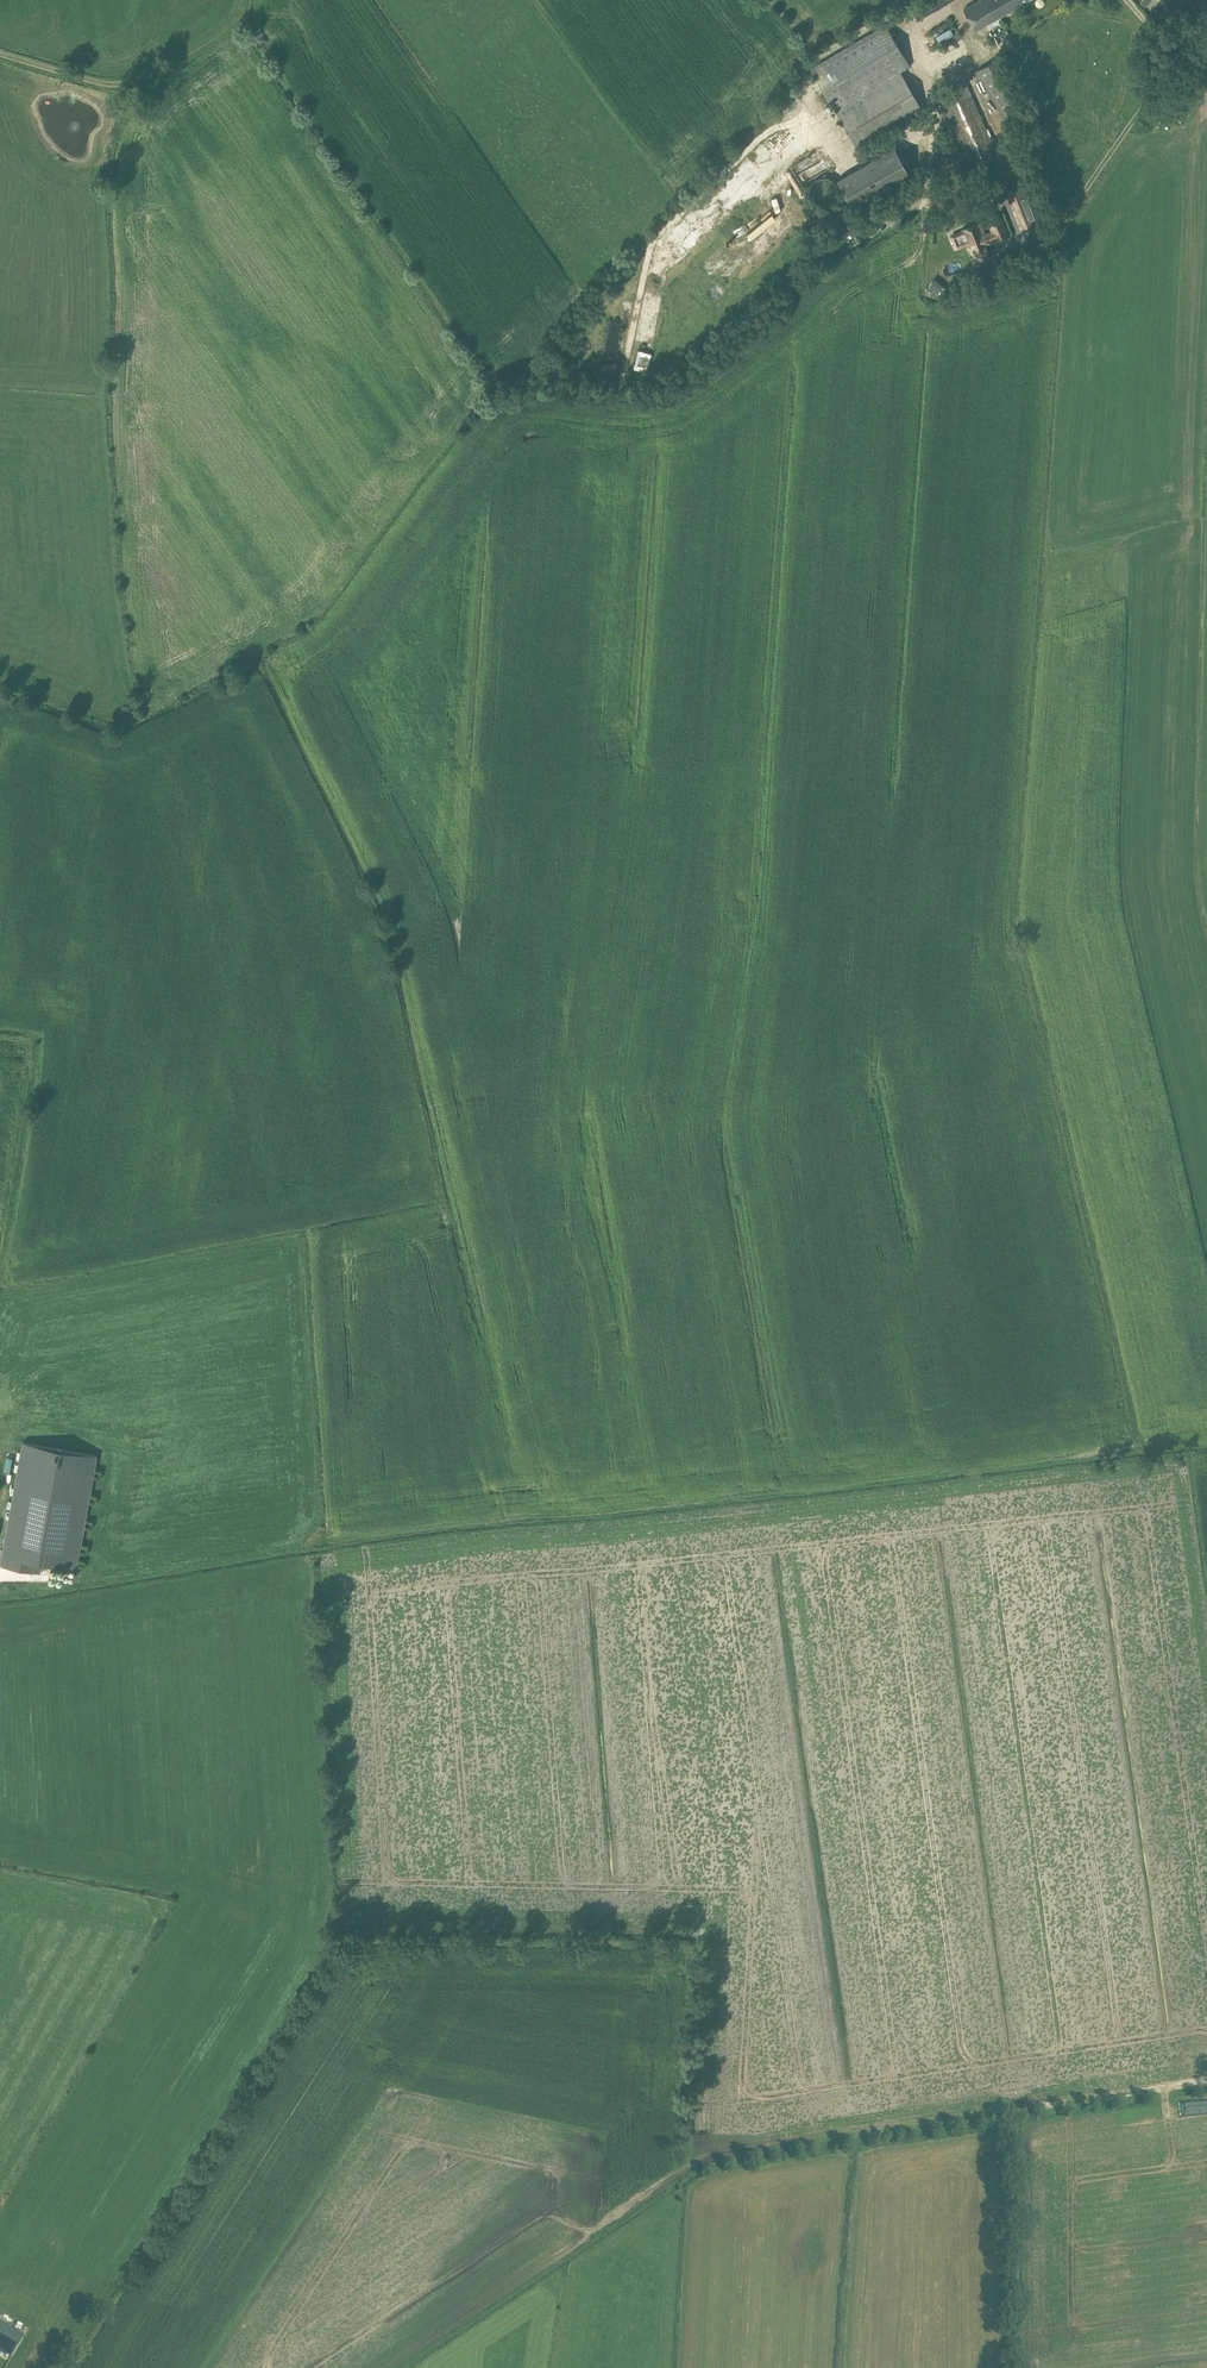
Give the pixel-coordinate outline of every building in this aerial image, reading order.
[(1026,0),(979,0),(964,9),(976,30),(1026,0)] [(859,152),(924,113),(901,72),(911,66),(885,24),(811,68),(835,110),(859,152)] [(936,31),(939,39),(950,34),(946,26),(936,31)] [(956,42),(944,50),(948,57),(960,49),(956,42)] [(1006,123),(1026,111),(995,60),(976,71),(1006,123)] [(975,181),(1003,169),(965,81),(938,93),(975,181)] [(854,210),(912,177),(895,148),(837,181),(854,210)] [(1027,224),(1036,220),(1039,213),(1024,179),(1016,177),(1010,180),(1006,187),(1019,221),(1027,224)] [(786,198),(794,206),(799,201),(791,194),(786,198)] [(811,201),(804,202),(805,213),(812,212),(811,201)] [(847,235),(854,232),(849,222),(822,236),(834,259),(843,254),(839,246),(850,241),(847,235)] [(986,244),(981,233),(984,232),(980,223),(962,230),(963,233),(958,235),(962,245),(967,242),(975,262),(989,256),(983,245),(986,244)] [(673,238),(655,257),(671,272),(689,252),(673,238)] [(23,1443),(1,1565),(40,1572),(42,1562),(76,1568),(97,1456),(23,1443)] [(11,2356),(22,2338),(0,2325),(0,2349),(11,2356)]
